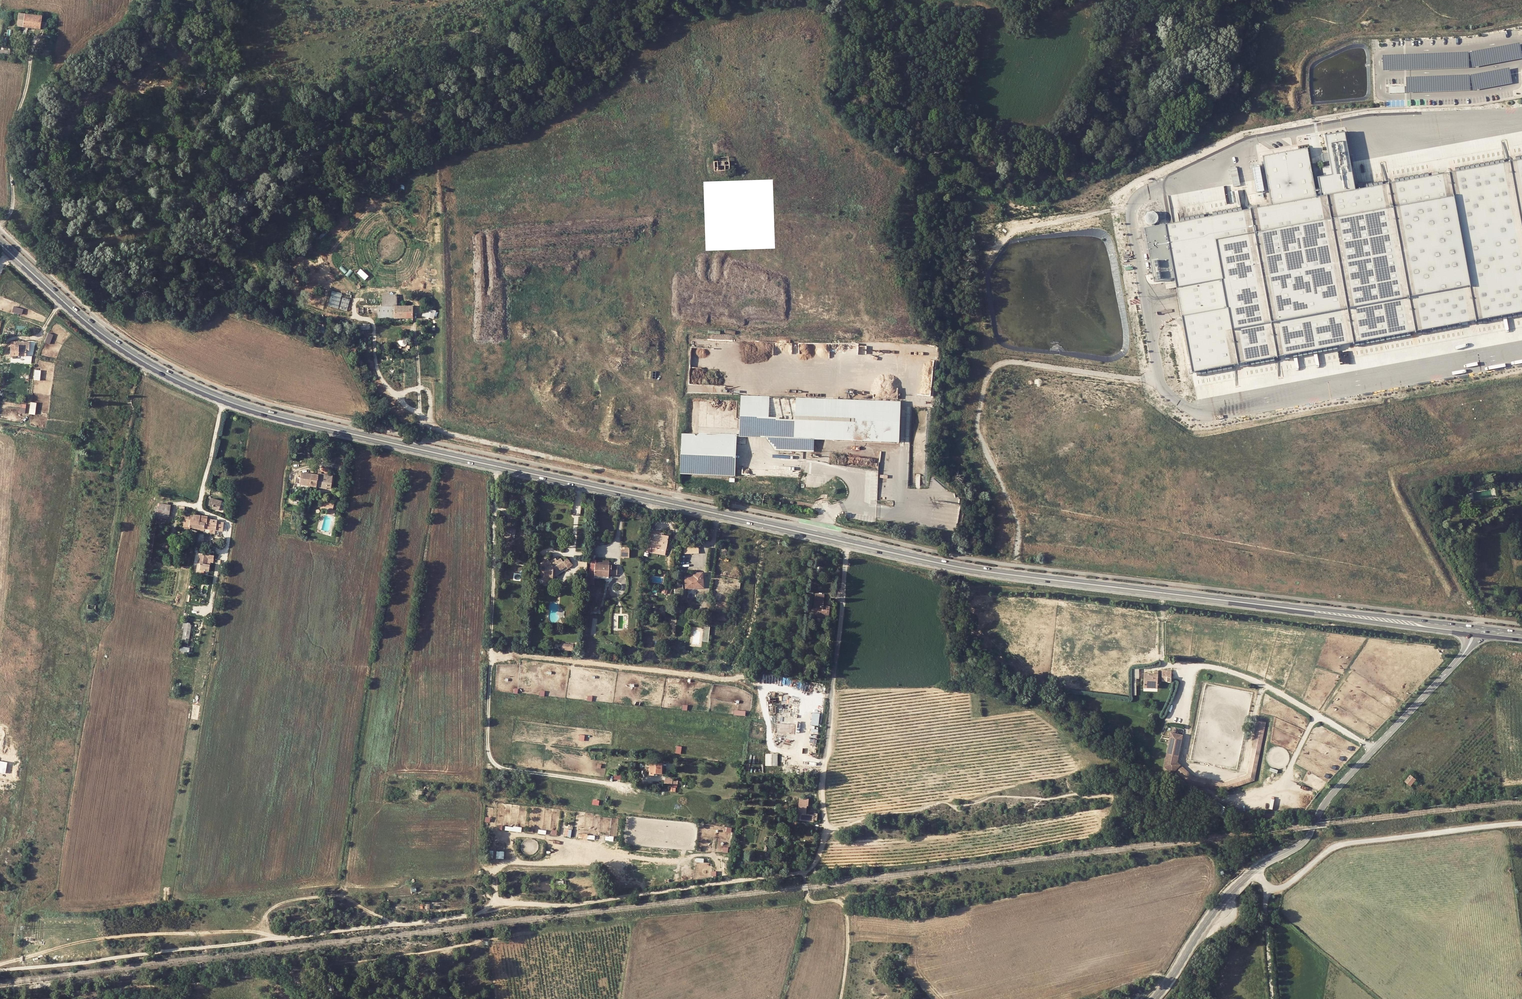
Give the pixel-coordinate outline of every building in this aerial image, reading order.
[(40,29),(42,16),(18,13),(17,26),(40,29)] [(1471,52),(1474,66),(1521,57),(1521,50),(1520,43),(1471,52)] [(1468,52),(1383,55),(1384,69),(1469,67),(1468,52)] [(1510,68),(1473,75),(1475,88),(1512,82),(1510,68)] [(1471,76),(1407,77),(1407,92),(1472,89),(1471,76)] [(1345,131),(1325,135),(1332,175),(1317,177),(1320,194),(1355,188),(1345,131)] [(1307,145),(1262,153),(1271,203),(1316,195),(1307,145)] [(1166,224),(1176,278),(1193,371),(1521,311),(1521,159),(1355,188),(1320,194),(1316,195),(1271,203),(1166,224)] [(714,172),(729,171),(728,161),(713,162),(714,172)] [(1257,192),(1265,190),(1260,166),(1252,167),(1257,192)] [(1155,223),(1157,222),(1158,220),(1158,217),(1158,215),(1156,213),(1155,212),(1153,211),(1151,211),(1149,212),(1147,213),(1146,215),(1145,217),(1145,219),(1146,221),(1147,222),(1149,224),(1151,224),(1153,224),(1155,223)] [(1176,278),(1166,224),(1145,228),(1154,282),(1176,278)] [(360,269),(357,273),(365,280),(368,276),(360,269)] [(378,313),(378,318),(388,318),(393,318),(413,318),(413,307),(396,306),(397,295),(381,295),(381,307),(378,306),(377,308),(378,313)] [(22,315),(23,309),(14,306),(12,311),(22,315)] [(425,307),(422,316),(433,319),(436,310),(425,307)] [(26,350),(29,350),(29,342),(11,342),(11,355),(26,355),(26,350)] [(775,437),(813,438),(813,439),(897,443),(899,402),(741,396),(739,437),(765,437),(775,450),(775,437)] [(698,427),(737,428),(738,402),(699,400),(698,425),(698,427)] [(698,427),(698,435),(681,434),(680,474),(735,476),(737,436),(737,428),(698,427)] [(775,437),(775,450),(813,452),(813,439),(813,438),(775,437)] [(318,472),(318,475),(301,472),(299,484),(327,488),(327,487),(331,487),(332,476),(328,475),(329,469),(321,467),(320,472),(318,472)] [(218,509),(221,501),(210,498),(208,505),(212,506),(212,507),(218,509)] [(164,510),(169,511),(170,505),(158,503),(157,509),(157,515),(163,516),(164,510)] [(204,523),(199,522),(200,515),(193,514),(193,517),(185,516),(183,527),(185,528),(190,529),(190,526),(198,527),(203,528),(204,523)] [(203,528),(209,529),(211,520),(207,519),(207,516),(200,515),(199,522),(204,523),(203,528)] [(511,529),(506,528),(504,538),(509,539),(511,540),(512,535),(514,536),(515,531),(511,529)] [(667,536),(661,535),(661,537),(655,536),(654,541),(652,540),(651,546),(666,548),(667,536)] [(684,543),(684,554),(699,553),(699,543),(684,543)] [(199,569),(201,569),(208,570),(209,565),(206,564),(207,558),(213,558),(213,556),(200,553),(198,563),(200,564),(199,569)] [(552,579),(552,576),(566,566),(568,568),(572,565),(567,558),(563,562),(561,558),(557,561),(555,558),(550,562),(547,559),(539,564),(539,574),(540,574),(543,574),(543,577),(543,580),(552,580),(552,579)] [(585,571),(586,560),(578,559),(577,570),(585,571)] [(595,571),(595,575),(608,576),(608,573),(611,573),(611,574),(617,574),(617,566),(608,566),(608,563),(601,562),(601,565),(595,565),(595,560),(590,560),(589,571),(595,571)] [(552,579),(568,568),(566,566),(552,576),(552,579)] [(589,571),(589,578),(608,579),(608,576),(595,575),(595,571),(589,571)] [(691,586),(691,588),(702,587),(701,574),(693,575),(693,577),(685,577),(685,586),(691,586)] [(813,608),(812,609),(811,614),(818,614),(817,616),(824,617),(824,612),(827,612),(827,607),(823,606),(824,596),(815,595),(815,599),(814,600),(813,608)] [(187,649),(191,625),(189,624),(183,623),(182,633),(183,633),(181,648),(187,649)] [(1163,681),(1172,682),(1173,670),(1163,669),(1163,681)] [(1155,674),(1145,673),(1144,687),(1158,688),(1159,674),(1155,674)] [(819,725),(820,713),(812,713),(812,725),(819,725)] [(1266,722),(1258,720),(1253,748),(1261,749),(1266,722)] [(1164,765),(1173,773),(1176,770),(1180,766),(1181,764),(1178,761),(1183,734),(1171,732),(1164,765)] [(1224,785),(1211,782),(1210,787),(1224,790),(1255,780),(1261,749),(1256,748),(1250,776),(1224,785)] [(1211,779),(1211,782),(1224,785),(1250,776),(1256,748),(1253,748),(1248,774),(1223,782),(1211,779)] [(766,754),(766,766),(778,766),(778,754),(766,754)] [(661,773),(661,763),(649,763),(649,766),(649,775),(654,775),(654,773),(661,773)] [(1181,764),(1180,766),(1183,768),(1182,769),(1193,778),(1206,781),(1207,778),(1194,776),(1181,764)] [(1180,766),(1176,770),(1190,783),(1205,786),(1206,781),(1193,778),(1182,769),(1183,768),(1180,766)] [(1173,774),(1170,782),(1182,788),(1186,780),(1173,774)] [(1416,779),(1411,775),(1405,781),(1410,786),(1416,779)] [(814,814),(814,815),(798,814),(797,820),(813,822),(813,820),(816,820),(817,814),(814,814)]
